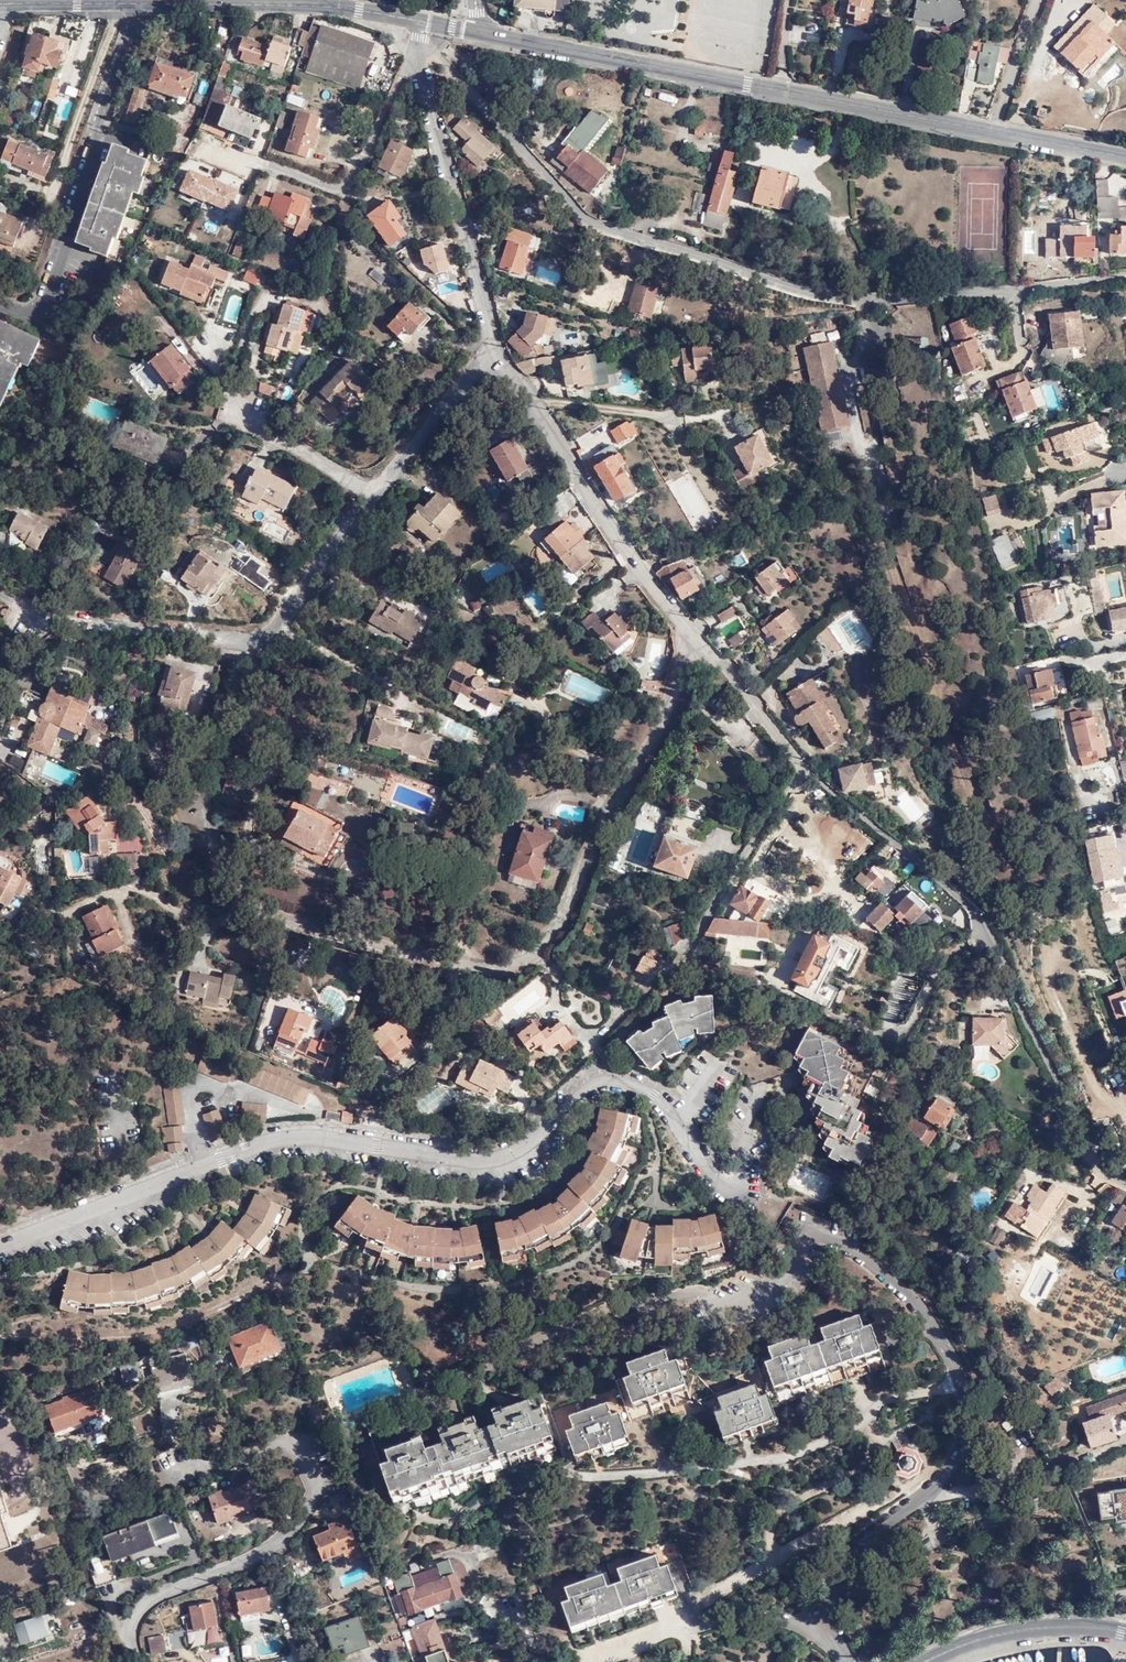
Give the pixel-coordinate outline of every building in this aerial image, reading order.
[(561,13),(562,0),(513,0),(513,8),(561,13)] [(872,0),(849,0),(847,12),(857,15),(855,24),(867,27),(872,0)] [(965,11),(957,0),(952,0),(948,3),(946,1),(940,6),(941,0),(928,0),(926,6),(917,5),(914,23),(945,29),(965,11)] [(1093,54),(1099,61),(1115,45),(1106,36),(1115,27),(1095,8),(1056,49),(1077,70),(1093,54)] [(292,40),(305,45),(310,29),(298,24),(292,40)] [(320,29),(311,27),(310,29),(305,45),(296,67),(358,88),(374,43),(322,25),(320,29)] [(807,33),(806,41),(819,43),(820,35),(807,33)] [(54,52),(58,36),(52,35),(49,34),(47,39),(34,34),(24,66),(36,71),(39,63),(48,67),(54,69),(59,55),(54,52)] [(984,43),(981,61),(977,82),(989,84),(996,48),(1000,48),(1000,47),(1002,37),(989,34),(987,43),(984,43)] [(72,41),(58,36),(54,52),(59,55),(67,57),(72,41)] [(282,40),(273,37),(272,42),(265,62),(271,65),(269,71),(280,75),(290,49),(280,45),(282,40)] [(263,69),(265,62),(272,42),(267,41),(264,48),(243,40),(236,56),(240,58),(239,61),(263,69)] [(969,59),(981,61),(984,43),(972,41),(969,59)] [(996,48),(989,84),(994,85),(998,61),(1006,63),(1010,49),(1000,47),(1000,48),(996,48)] [(1083,77),(1099,61),(1093,54),(1077,70),(1083,77)] [(151,73),(148,83),(185,96),(193,75),(155,61),(151,73)] [(231,67),(222,63),(212,91),(229,98),(234,84),(225,81),(231,67)] [(965,78),(975,80),(977,69),(967,67),(965,78)] [(445,75),(438,79),(441,86),(449,82),(445,75)] [(47,90),(44,98),(51,100),(53,93),(56,84),(50,81),(47,90)] [(135,123),(144,90),(138,88),(134,87),(124,120),(135,123)] [(456,87),(446,92),(450,98),(459,93),(456,87)] [(200,123),(217,129),(225,109),(229,98),(212,91),(200,123)] [(287,95),(286,103),(302,106),(304,98),(287,95)] [(230,97),(227,110),(262,119),(266,107),(230,97)] [(1045,109),(1038,106),(1035,115),(1042,118),(1045,109)] [(253,132),(257,121),(225,109),(217,129),(249,142),(253,132)] [(300,109),(286,150),(304,157),(308,147),(312,148),(319,128),(315,127),(319,116),(300,109)] [(288,112),(282,110),(280,115),(279,117),(276,126),(282,128),(288,112)] [(466,154),(479,165),(495,147),(485,138),(478,131),(480,128),(467,116),(464,119),(461,118),(456,124),(458,125),(455,130),(467,142),(464,146),(466,154)] [(720,120),(696,119),(695,131),(719,133),(720,120)] [(169,130),(164,141),(187,149),(192,142),(193,138),(169,130)] [(186,151),(187,149),(164,141),(164,144),(175,148),(186,151)] [(10,162),(26,168),(37,173),(40,166),(45,168),(52,153),(45,150),(43,153),(17,142),(10,162)] [(135,191),(140,192),(145,177),(142,176),(148,159),(128,152),(129,148),(113,143),(107,162),(103,162),(76,240),(92,246),(91,250),(107,256),(115,237),(118,236),(135,191)] [(413,151),(393,144),(381,171),(400,179),(401,180),(413,151)] [(569,144),(557,158),(567,167),(564,171),(589,191),(607,169),(583,148),(579,153),(569,144)] [(611,161),(620,164),(625,146),(617,144),(615,154),(612,154),(611,161)] [(201,148),(194,145),(187,161),(194,164),(201,148)] [(186,151),(175,148),(174,153),(183,156),(186,151)] [(734,151),(724,148),(715,185),(706,216),(703,225),(721,230),(724,221),(738,171),(730,168),(734,151)] [(37,173),(26,168),(24,174),(40,180),(45,168),(40,166),(37,173)] [(789,174),(764,166),(754,202),(781,210),(781,208),(789,176),(789,174)] [(210,167),(196,170),(188,183),(192,198),(206,205),(219,202),(226,188),(223,174),(210,167)] [(400,179),(381,171),(380,175),(398,183),(400,179)] [(796,178),(789,176),(781,208),(788,209),(796,178)] [(1107,180),(1096,179),(1096,197),(1109,197),(1107,180)] [(262,194),(257,210),(283,219),(282,222),(295,227),(294,233),(304,236),(310,218),(301,215),(307,196),(292,191),(291,197),(274,191),(272,198),(262,194)] [(708,196),(696,192),(692,209),(704,212),(708,196)] [(1116,197),(1109,197),(1096,197),(1097,208),(1116,207),(1117,207),(1116,197)] [(389,200),(368,217),(389,245),(410,230),(389,200)] [(13,219),(15,211),(1,207),(0,209),(0,215),(13,219)] [(1116,207),(1097,208),(1097,217),(1116,216),(1116,207)] [(1117,207),(1116,207),(1116,216),(1116,218),(1125,218),(1125,207),(1117,207)] [(13,219),(0,215),(0,244),(22,249),(30,224),(13,219)] [(1121,222),(1120,225),(1110,226),(1110,250),(1125,249),(1125,222),(1121,222)] [(538,239),(508,228),(504,239),(507,240),(495,266),(517,275),(528,248),(535,250),(538,239)] [(1100,257),(1098,243),(1093,244),(1094,231),(1053,230),(1053,252),(1066,252),(1075,252),(1076,259),(1100,257)] [(245,242),(237,239),(231,254),(239,258),(245,242)] [(201,271),(205,263),(198,261),(200,257),(192,253),(187,266),(201,271)] [(175,270),(177,264),(166,260),(158,283),(178,289),(179,287),(201,295),(205,286),(208,286),(212,276),(220,279),(223,270),(205,263),(201,271),(187,266),(186,267),(185,270),(184,273),(175,270)] [(567,266),(562,261),(558,265),(563,270),(567,266)] [(186,267),(177,264),(175,270),(184,273),(185,270),(186,267)] [(369,275),(380,284),(385,278),(374,268),(369,275)] [(258,270),(255,281),(274,290),(279,279),(258,270)] [(579,287),(566,283),(560,300),(573,304),(579,287)] [(648,291),(630,286),(622,314),(621,319),(630,322),(632,316),(645,320),(650,302),(645,301),(648,291)] [(199,301),(201,295),(179,287),(178,289),(177,292),(199,301)] [(280,349),(290,352),(294,354),(303,333),(309,313),(299,310),(279,303),(277,309),(273,308),(268,322),(264,321),(259,336),(263,337),(258,351),(268,355),(271,356),(275,347),(280,349)] [(405,303),(381,326),(399,343),(422,320),(405,303)] [(527,311),(523,325),(516,331),(507,339),(522,355),(526,360),(530,359),(537,357),(534,351),(530,347),(542,335),(547,316),(527,311)] [(1048,339),(1040,356),(1065,369),(1073,353),(1072,348),(1083,346),(1078,312),(1049,316),(1052,339),(1048,339)] [(952,328),(957,343),(976,335),(979,334),(972,318),(952,328)] [(0,319),(0,406),(22,362),(28,365),(41,339),(0,319)] [(182,367),(154,333),(141,343),(147,350),(140,356),(170,393),(179,386),(188,379),(181,369),(182,367)] [(809,335),(810,343),(825,341),(823,333),(809,335)] [(978,342),(976,335),(957,343),(960,349),(978,342)] [(710,342),(670,348),(672,365),(683,363),(686,381),(702,379),(701,372),(701,368),(713,366),(710,342)] [(978,342),(960,349),(954,351),(965,378),(989,369),(978,342)] [(841,377),(834,343),(806,348),(813,383),(822,431),(850,426),(841,377)] [(275,362),(280,349),(275,347),(271,356),(268,355),(266,360),(275,362)] [(594,361),(592,351),(554,359),(557,371),(561,370),(564,383),(575,381),(576,384),(586,382),(598,379),(594,361)] [(537,357),(530,359),(535,365),(553,361),(551,353),(537,357)] [(603,358),(594,361),(598,379),(586,382),(587,385),(608,380),(603,358)] [(516,363),(527,374),(538,370),(535,365),(530,359),(526,360),(516,363)] [(353,392),(365,379),(346,360),(305,400),(313,410),(323,400),(328,404),(337,396),(332,392),(342,382),(347,387),(353,392)] [(1040,412),(1026,375),(999,384),(1002,392),(1008,407),(1011,406),(1018,426),(1037,419),(1036,414),(1040,412)] [(369,384),(365,379),(353,392),(357,397),(369,384)] [(259,382),(256,391),(269,396),(273,387),(259,382)] [(337,396),(347,387),(342,382),(332,392),(337,396)] [(179,386),(170,393),(176,400),(184,392),(179,386)] [(334,410),(328,404),(323,400),(313,410),(324,421),(334,410)] [(324,430),(304,416),(298,424),(318,439),(324,430)] [(168,437),(125,420),(117,441),(134,448),(132,453),(158,462),(168,437)] [(627,421),(611,431),(618,445),(639,432),(632,422),(629,424),(627,421)] [(588,454),(613,444),(606,425),(580,435),(588,454)] [(1097,426),(1089,429),(1094,444),(1086,447),(1089,454),(1105,449),(1097,426)] [(1094,444),(1089,429),(1048,444),(1052,456),(1059,454),(1060,454),(1061,456),(1066,455),(1069,463),(1075,461),(1079,469),(1092,464),(1089,454),(1086,447),(1094,444)] [(749,466),(736,473),(746,491),(766,479),(762,471),(777,462),(761,434),(738,447),(749,466)] [(510,445),(493,456),(513,485),(521,479),(527,488),(536,482),(510,445)] [(1034,447),(1024,455),(1034,470),(1045,462),(1034,447)] [(576,451),(592,478),(600,473),(615,499),(632,489),(619,465),(625,461),(619,452),(599,464),(594,456),(588,459),(582,449),(576,451)] [(237,468),(241,471),(251,457),(241,450),(238,455),(243,458),(237,468)] [(1063,464),(1069,463),(1066,455),(1061,456),(1063,464)] [(514,497),(527,488),(521,479),(513,485),(493,456),(487,461),(514,497)] [(229,474),(222,488),(240,496),(241,493),(258,502),(261,496),(284,507),(296,485),(275,474),(272,478),(265,474),(266,470),(256,465),(252,473),(249,473),(244,481),(229,474)] [(296,485),(291,496),(304,503),(310,493),(296,485)] [(459,510),(439,489),(424,503),(421,500),(409,513),(407,515),(408,518),(411,520),(414,521),(432,537),(459,510)] [(1114,534),(1124,533),(1119,493),(1108,494),(1107,489),(1099,491),(1099,495),(1082,496),(1087,541),(1094,540),(1114,539),(1114,534)] [(258,502),(241,493),(240,496),(233,510),(247,521),(258,502)] [(1002,508),(991,511),(994,528),(1006,525),(1002,508)] [(48,530),(19,514),(10,531),(28,539),(26,544),(37,550),(48,530)] [(563,516),(543,534),(549,542),(557,552),(553,556),(558,563),(563,559),(571,569),(591,552),(583,542),(586,539),(580,533),(583,530),(578,523),(577,523),(573,527),(568,521),(563,516)] [(573,517),(568,521),(573,527),(577,523),(578,523),(573,517)] [(1125,541),(1124,533),(1114,534),(1114,539),(1094,540),(1095,545),(1125,541)] [(544,546),(549,542),(543,534),(538,538),(544,546)] [(1012,541),(1014,553),(1021,552),(1019,540),(1012,541)] [(138,550),(123,541),(104,575),(124,587),(138,562),(133,559),(138,550)] [(1011,549),(995,552),(1003,581),(1018,577),(1011,549)] [(218,563),(199,551),(183,574),(206,589),(213,580),(209,577),(218,563)] [(238,551),(231,563),(244,571),(251,560),(238,551)] [(573,571),(571,569),(563,559),(558,563),(557,564),(566,576),(573,571)] [(655,572),(663,582),(669,579),(679,597),(703,584),(692,565),(686,569),(680,559),(665,564),(664,564),(655,572)] [(752,587),(761,599),(785,582),(778,572),(783,569),(777,560),(766,568),(758,574),(748,581),(752,587)] [(778,572),(785,582),(790,579),(777,560),(783,569),(778,572)] [(754,568),(758,574),(766,568),(762,562),(754,568)] [(1034,585),(1023,587),(1031,622),(1049,618),(1053,617),(1054,622),(1057,621),(1075,611),(1069,582),(1047,587),(1046,582),(1034,585)] [(755,603),(761,599),(752,587),(747,591),(755,603)] [(408,613),(379,596),(366,615),(388,629),(390,625),(407,636),(413,626),(407,622),(408,618),(406,617),(408,613)] [(475,597),(467,601),(470,606),(478,602),(475,597)] [(730,605),(716,614),(721,622),(735,612),(730,605)] [(607,607),(595,616),(599,620),(610,612),(607,607)] [(771,636),(777,644),(795,629),(799,627),(793,618),(786,608),(766,624),(764,625),(768,632),(771,636)] [(599,620),(595,616),(589,609),(578,619),(584,627),(588,623),(606,646),(626,631),(624,628),(631,621),(622,611),(615,616),(610,612),(599,620)] [(1101,617),(1105,637),(1125,633),(1125,612),(1101,617)] [(762,619),(766,624),(772,618),(769,614),(762,619)] [(834,649),(841,643),(828,628),(820,634),(834,649)] [(630,635),(626,631),(606,646),(611,651),(630,635)] [(773,646),(777,644),(771,636),(768,632),(764,635),(773,646)] [(729,640),(734,647),(743,641),(738,634),(729,640)] [(475,664),(456,654),(447,671),(454,675),(450,683),(459,689),(460,685),(475,693),(474,696),(489,705),(493,697),(504,702),(511,689),(500,683),(503,676),(477,662),(475,664)] [(130,666),(117,662),(112,680),(125,684),(130,666)] [(159,695),(162,696),(161,713),(181,715),(181,702),(188,703),(198,670),(173,663),(169,678),(164,676),(159,695)] [(1057,666),(1050,668),(1058,695),(1053,696),(1051,699),(1058,697),(1064,696),(1057,666)] [(1050,668),(1025,675),(1032,703),(1051,699),(1053,696),(1058,695),(1050,668)] [(813,695),(801,675),(777,690),(789,710),(786,712),(785,714),(785,716),(785,717),(786,719),(786,720),(788,721),(789,721),(790,722),(792,722),(793,722),(800,718),(816,744),(827,738),(822,730),(827,727),(816,709),(809,698),(813,695)] [(28,745),(48,754),(62,726),(81,733),(85,724),(83,723),(84,721),(89,710),(91,705),(93,705),(96,704),(97,701),(99,699),(99,697),(99,694),(98,692),(96,691),(94,689),(91,688),(89,688),(86,688),(84,690),(56,678),(47,701),(45,702),(43,702),(40,704),(38,705),(37,708),(37,710),(38,713),(40,717),(28,745)] [(637,688),(650,692),(654,680),(640,678),(637,688)] [(663,682),(654,680),(650,692),(658,695),(663,682)] [(1100,692),(1083,696),(1085,708),(1102,704),(1100,692)] [(809,698),(816,709),(820,706),(813,695),(809,698)] [(378,704),(376,713),(395,717),(396,716),(391,708),(378,704)] [(1070,712),(1072,722),(1080,756),(1082,765),(1095,762),(1093,758),(1110,753),(1107,741),(1103,743),(1101,736),(1097,737),(1092,717),(1090,709),(1081,711),(1080,709),(1070,712)] [(89,710),(84,721),(107,731),(111,723),(106,720),(107,718),(89,710)] [(589,713),(575,718),(578,726),(592,721),(589,713)] [(396,728),(398,724),(386,721),(385,724),(374,721),(369,740),(384,745),(386,736),(393,738),(392,743),(403,746),(402,749),(429,755),(434,733),(423,729),(422,731),(405,728),(403,732),(399,730),(396,728)] [(98,729),(88,726),(82,740),(92,745),(98,729)] [(391,746),(392,743),(393,738),(386,736),(384,745),(391,746)] [(326,758),(313,753),(302,780),(343,796),(349,782),(321,770),(326,758)] [(868,762),(860,764),(865,785),(863,786),(866,794),(872,792),(884,790),(880,772),(868,776),(866,771),(868,768),(870,767),(870,765),(868,762)] [(865,785),(860,764),(839,769),(844,790),(863,786),(865,785)] [(1112,765),(1102,768),(1106,784),(1116,781),(1112,765)] [(57,797),(62,793),(60,789),(46,785),(43,792),(53,800),(57,797)] [(88,790),(66,803),(78,823),(84,819),(91,829),(92,852),(98,852),(108,851),(109,851),(109,837),(118,838),(116,819),(103,820),(98,812),(101,810),(88,790)] [(886,798),(884,790),(872,792),(874,801),(886,798)] [(282,833),(299,843),(323,857),(337,829),(296,806),(282,833)] [(533,825),(531,834),(549,840),(552,831),(533,825)] [(549,840),(531,834),(517,829),(504,872),(536,882),(541,866),(549,840)] [(293,851),(299,843),(282,833),(277,841),(293,851)] [(698,846),(665,834),(654,866),(688,878),(698,846)] [(1083,839),(1087,862),(1103,859),(1108,878),(1113,877),(1106,847),(1113,847),(1110,834),(1103,835),(1083,839)] [(125,849),(141,848),(141,836),(124,836),(125,849)] [(63,845),(55,846),(55,863),(64,863),(63,845)] [(1114,846),(1113,847),(1106,847),(1113,877),(1121,875),(1114,846)] [(139,848),(119,851),(121,865),(141,862),(139,848)] [(7,903),(16,888),(20,890),(28,876),(2,862),(6,854),(0,851),(0,899),(7,903)] [(109,873),(108,851),(98,852),(99,873),(109,873)] [(1091,881),(1108,878),(1103,859),(1087,862),(1091,881)] [(875,862),(870,867),(886,880),(889,875),(875,862)] [(886,880),(870,867),(863,876),(869,882),(868,884),(878,892),(881,890),(886,894),(895,885),(897,881),(889,875),(886,880)] [(757,897),(739,886),(730,903),(746,913),(757,919),(767,902),(758,896),(757,897)] [(898,910),(897,912),(899,914),(895,919),(900,923),(906,916),(912,922),(916,921),(918,922),(935,918),(925,910),(929,904),(912,890),(896,909),(898,910)] [(1110,891),(1099,893),(1102,910),(1113,909),(1110,891)] [(897,912),(884,901),(869,919),(883,931),(895,919),(899,914),(897,912)] [(961,913),(952,902),(945,907),(954,918),(961,913)] [(108,912),(85,922),(94,947),(92,948),(104,977),(129,967),(117,938),(119,937),(108,912)] [(742,919),(713,916),(707,926),(701,936),(714,937),(715,931),(768,937),(769,923),(755,921),(757,919),(746,913),(742,919)] [(1115,918),(1104,922),(1110,934),(1120,930),(1115,918)] [(676,939),(678,938),(688,935),(683,919),(675,921),(667,924),(672,940),(676,939)] [(833,929),(815,927),(813,932),(790,980),(797,983),(794,990),(829,1007),(833,999),(816,992),(838,947),(854,955),(857,946),(836,935),(831,933),(833,929)] [(660,952),(645,946),(634,968),(651,974),(660,952)] [(616,953),(600,980),(606,984),(618,965),(619,965),(624,957),(616,953)] [(188,972),(187,991),(203,995),(202,1001),(218,1004),(218,998),(231,1001),(236,975),(225,973),(224,979),(188,972),(191,958),(182,959),(183,971),(188,972)] [(1002,971),(999,963),(991,966),(995,973),(1002,971)] [(491,980),(480,991),(491,1000),(502,989),(491,980)] [(610,1001),(615,989),(599,982),(594,993),(610,1001)] [(633,1048),(643,1059),(647,1064),(659,1053),(658,1051),(664,1049),(666,1051),(680,1045),(676,1036),(692,1030),(691,1027),(696,1026),(697,1029),(712,1027),(710,993),(695,996),(695,998),(682,1002),(679,999),(663,1004),(667,1014),(652,1021),(653,1025),(642,1031),(639,1029),(626,1040),(633,1048)] [(1125,1013),(1125,998),(1118,1001),(1123,1014),(1125,1013)] [(311,1016),(286,1006),(269,1047),(290,1056),(301,1029),(305,1031),(311,1016)] [(499,1015),(490,1006),(478,1015),(490,1029),(494,1025),(491,1021),(499,1015)] [(542,1023),(545,1026),(556,1017),(553,1013),(542,1023)] [(542,1023),(533,1014),(512,1032),(526,1046),(529,1049),(537,1042),(543,1049),(555,1039),(559,1042),(570,1034),(557,1019),(545,1026),(542,1023)] [(388,1017),(368,1035),(388,1057),(393,1063),(413,1047),(409,1040),(403,1033),(405,1027),(401,1024),(395,1025),(388,1017)] [(483,1033),(486,1028),(475,1017),(469,1022),(464,1028),(472,1036),(479,1036),(483,1033)] [(556,1017),(545,1026),(557,1019),(556,1017)] [(972,1044),(990,1044),(1004,1057),(1017,1043),(1003,1031),(1002,1018),(971,1019),(972,1044)] [(738,1041),(731,1055),(727,1062),(742,1069),(745,1070),(747,1075),(750,1083),(752,1082),(793,1068),(802,1073),(801,1076),(810,1081),(806,1089),(814,1094),(811,1101),(818,1106),(815,1114),(823,1119),(820,1127),(828,1132),(824,1140),(831,1144),(828,1152),(836,1157),(839,1151),(857,1160),(862,1151),(867,1153),(870,1146),(862,1141),(865,1134),(858,1130),(862,1121),(854,1117),(858,1108),(854,1105),(874,1062),(850,1050),(850,1046),(800,1021),(738,1041)] [(512,1032),(504,1039),(517,1055),(526,1046),(512,1032)] [(570,1034),(559,1042),(563,1047),(574,1037),(570,1034)] [(314,1046),(304,1042),(300,1052),(322,1060),(323,1057),(327,1058),(330,1050),(326,1049),(329,1042),(318,1037),(316,1041),(314,1046)] [(306,1037),(304,1042),(314,1046),(316,1041),(306,1037)] [(635,1065),(643,1059),(633,1048),(626,1054),(635,1065)] [(232,1065),(202,1053),(196,1068),(225,1081),(232,1065)] [(473,1068),(468,1066),(463,1076),(478,1084),(476,1090),(488,1096),(493,1087),(501,1071),(477,1059),(473,1068)] [(308,1087),(248,1061),(241,1077),(301,1104),(308,1087)] [(474,1092),(476,1090),(478,1084),(463,1076),(468,1066),(462,1063),(454,1080),(474,1092)] [(512,1076),(501,1071),(493,1087),(504,1092),(512,1076)] [(179,1079),(161,1082),(168,1123),(185,1119),(179,1079)] [(920,1102),(927,1107),(935,1097),(928,1091),(920,1102)] [(935,1097),(927,1107),(924,1111),(922,1110),(916,1119),(911,1116),(904,1127),(919,1137),(925,1128),(932,1118),(943,1125),(956,1106),(938,1093),(935,1097)] [(266,1103),(241,1100),(240,1117),(265,1119),(266,1103)] [(216,1107),(201,1114),(210,1137),(226,1131),(216,1107)] [(337,1110),(324,1108),(322,1116),(336,1118),(337,1110)] [(351,1110),(340,1108),(339,1120),(349,1121),(351,1110)] [(580,1171),(568,1185),(569,1187),(590,1208),(603,1195),(600,1193),(610,1180),(613,1181),(622,1167),(614,1162),(623,1147),(619,1146),(625,1131),(627,1131),(633,1115),(599,1108),(596,1122),(593,1131),(585,1145),(592,1151),(584,1165),(580,1171)] [(166,1143),(180,1141),(183,1140),(180,1124),(163,1126),(166,1143)] [(932,1133),(925,1128),(919,1137),(925,1142),(932,1133)] [(182,1149),(180,1141),(166,1143),(167,1151),(182,1149)] [(952,1142),(947,1151),(954,1155),(959,1146),(952,1142)] [(664,1150),(678,1172),(687,1167),(673,1145),(664,1150)] [(944,1161),(929,1154),(924,1165),(938,1172),(944,1161)] [(1014,1199),(1004,1213),(1036,1234),(1065,1188),(1052,1179),(1045,1189),(1033,1181),(1025,1194),(1031,1197),(1025,1206),(1014,1199)] [(1081,1193),(1087,1199),(1096,1191),(1091,1185),(1081,1193)] [(1118,1185),(1112,1196),(1110,1198),(1119,1202),(1125,1191),(1125,1189),(1118,1185)] [(593,1211),(590,1208),(569,1187),(558,1199),(550,1204),(535,1213),(534,1209),(525,1214),(519,1217),(515,1219),(511,1221),(494,1224),(500,1257),(518,1253),(517,1250),(533,1245),(534,1247),(549,1238),(551,1242),(566,1233),(565,1230),(578,1221),(580,1222),(593,1211)] [(834,1193),(827,1190),(823,1200),(830,1203),(834,1193)] [(357,1192),(338,1219),(351,1230),(353,1228),(367,1236),(366,1239),(382,1244),(381,1248),(396,1253),(398,1251),(413,1254),(414,1257),(433,1258),(433,1260),(449,1261),(450,1259),(465,1258),(466,1261),(483,1257),(475,1224),(460,1228),(453,1228),(436,1227),(435,1225),(413,1223),(391,1215),(393,1212),(374,1205),(365,1199),(357,1192)] [(68,1271),(61,1303),(77,1306),(78,1304),(93,1305),(93,1308),(110,1309),(111,1307),(128,1306),(128,1304),(145,1301),(147,1303),(162,1298),(163,1296),(179,1291),(179,1288),(192,1281),(194,1283),(207,1274),(209,1276),(225,1267),(224,1264),(236,1254),(239,1255),(250,1241),(261,1251),(271,1236),(269,1234),(278,1223),(280,1223),(288,1207),(258,1194),(251,1206),(245,1216),(235,1229),(224,1221),(213,1232),(205,1238),(192,1248),(190,1246),(177,1254),(169,1259),(152,1263),(153,1267),(136,1270),(128,1272),(110,1274),(95,1276),(84,1274),(68,1271)] [(1122,1201),(1112,1220),(1121,1225),(1124,1222),(1125,1224),(1125,1203),(1122,1201)] [(625,1230),(621,1244),(619,1251),(636,1256),(637,1253),(652,1256),(653,1259),(670,1259),(670,1252),(688,1252),(689,1249),(704,1246),(706,1250),(723,1246),(714,1213),(699,1216),(690,1217),(671,1219),(671,1225),(655,1224),(647,1223),(629,1219),(625,1230)] [(1004,1229),(998,1226),(997,1224),(989,1241),(997,1245),(1004,1229)] [(610,1241),(621,1244),(625,1230),(615,1226),(610,1241)] [(771,1358),(763,1361),(768,1374),(772,1385),(786,1381),(788,1387),(812,1379),(809,1372),(824,1367),(839,1361),(842,1368),(864,1360),(862,1353),(875,1349),(872,1337),(867,1323),(860,1326),(856,1314),(819,1327),(823,1340),(808,1345),(804,1332),(767,1346),(771,1358)] [(876,1320),(867,1323),(872,1337),(880,1334),(876,1320)] [(267,1322),(230,1337),(240,1363),(277,1349),(267,1322)] [(1029,1330),(1022,1332),(1025,1343),(1034,1341),(1029,1330)] [(885,1349),(880,1334),(872,1337),(875,1349),(877,1352),(885,1349)] [(646,1396),(649,1404),(671,1395),(669,1388),(684,1383),(680,1372),(675,1359),(668,1361),(664,1349),(626,1362),(630,1374),(622,1377),(627,1391),(631,1401),(646,1396)] [(773,1390),(767,1393),(770,1406),(890,1363),(885,1349),(877,1352),(877,1355),(864,1360),(842,1368),(827,1373),(812,1379),(788,1387),(774,1392),(773,1390)] [(877,1352),(875,1349),(862,1353),(864,1360),(877,1355),(877,1352)] [(682,1356),(675,1359),(680,1372),(688,1369),(682,1356)] [(166,1359),(152,1362),(159,1394),(180,1389),(181,1393),(194,1391),(187,1359),(167,1364),(166,1359)] [(768,1374),(763,1361),(732,1372),(737,1385),(768,1374)] [(827,1373),(842,1368),(839,1361),(824,1367),(827,1373)] [(827,1373),(824,1367),(809,1372),(812,1379),(827,1373)] [(124,1369),(125,1379),(136,1377),(135,1368),(124,1369)] [(1051,1377),(1044,1383),(1051,1391),(1062,1383),(1062,1381),(1067,1377),(1063,1372),(1055,1379),(1051,1377)] [(544,1419),(627,1391),(622,1377),(540,1406),(544,1419)] [(774,1392),(788,1387),(786,1381),(772,1385),(773,1390),(774,1392)] [(687,1390),(684,1383),(669,1388),(671,1395),(687,1390)] [(770,1406),(767,1393),(758,1395),(753,1383),(717,1395),(721,1408),(714,1410),(723,1438),(737,1433),(739,1438),(761,1430),(760,1425),(775,1420),(770,1406)] [(82,1429),(109,1421),(97,1385),(62,1396),(63,1399),(45,1403),(53,1430),(80,1423),(82,1429)] [(687,1390),(671,1395),(649,1404),(634,1408),(633,1405),(617,1410),(623,1425),(691,1402),(687,1390)] [(1043,1392),(1026,1402),(1029,1406),(1045,1396),(1043,1392)] [(1115,1435),(1108,1413),(1125,1407),(1125,1392),(1079,1407),(1084,1421),(1084,1422),(1090,1444),(1115,1435)] [(634,1408),(649,1404),(646,1396),(631,1401),(633,1405),(634,1408)] [(411,1442),(409,1437),(374,1449),(394,1505),(555,1449),(550,1434),(544,1419),(540,1406),(530,1408),(526,1397),(501,1407),(503,1410),(492,1413),(495,1422),(477,1428),(474,1419),(464,1423),(463,1420),(448,1426),(449,1429),(438,1433),(441,1440),(424,1446),(421,1439),(411,1442)] [(311,1419),(321,1416),(316,1401),(315,1401),(305,1405),(311,1419)] [(573,1427),(565,1430),(570,1444),(574,1456),(588,1452),(590,1456),(613,1448),(612,1444),(628,1438),(623,1425),(617,1410),(610,1412),(606,1401),(568,1414),(573,1427)] [(490,1408),(492,1413),(503,1410),(501,1407),(500,1404),(490,1408)] [(462,1417),(463,1420),(464,1423),(474,1419),(473,1414),(462,1417)] [(1010,1421),(1004,1427),(1009,1432),(1015,1426),(1010,1421)] [(436,1427),(438,1433),(449,1429),(448,1426),(447,1423),(436,1427)] [(214,1429),(191,1437),(195,1448),(218,1439),(214,1429)] [(565,1430),(550,1434),(555,1449),(570,1444),(565,1430)] [(419,1433),(409,1437),(411,1442),(421,1439),(419,1433)] [(1081,1442),(1069,1446),(1074,1456),(1084,1453),(1081,1442)] [(898,1454),(895,1460),(899,1469),(907,1472),(914,1469),(917,1461),(912,1453),(905,1451),(898,1454)] [(1091,1489),(1091,1480),(1078,1481),(1076,1481),(1078,1490),(1091,1489)] [(218,1490),(206,1494),(216,1522),(250,1510),(241,1485),(219,1493),(218,1490)] [(1096,1492),(1099,1521),(1115,1520),(1116,1523),(1125,1522),(1125,1488),(1096,1492)] [(153,1534),(175,1525),(170,1511),(102,1535),(111,1559),(156,1543),(153,1534)] [(358,1548),(346,1515),(327,1523),(329,1529),(312,1534),(321,1559),(341,1551),(343,1554),(358,1548)] [(178,1535),(175,1525),(153,1534),(156,1543),(178,1535)] [(668,1525),(532,1572),(538,1590),(674,1543),(668,1525)] [(6,1533),(0,1535),(0,1549),(10,1546),(6,1533)] [(567,1597),(558,1600),(564,1614),(569,1625),(583,1620),(585,1624),(609,1616),(607,1612),(636,1601),(638,1605),(675,1592),(664,1562),(657,1564),(652,1554),(616,1566),(620,1578),(605,1583),(600,1571),(562,1585),(567,1597)] [(447,1556),(458,1585),(470,1580),(463,1561),(461,1558),(459,1557),(457,1556),(455,1556),(454,1555),(451,1555),(449,1555),(448,1555),(447,1556)] [(447,1556),(435,1560),(437,1566),(441,1578),(414,1587),(410,1576),(408,1570),(393,1576),(394,1581),(397,1590),(401,1589),(408,1608),(409,1612),(420,1608),(419,1606),(448,1595),(449,1597),(461,1593),(458,1585),(447,1556)] [(437,1566),(435,1560),(408,1570),(410,1576),(414,1587),(441,1578),(437,1566)] [(97,1589),(117,1581),(111,1566),(91,1573),(97,1589)] [(277,1575),(269,1577),(272,1592),(281,1590),(277,1575)] [(239,1614),(255,1611),(270,1608),(266,1585),(235,1591),(239,1614)] [(399,1611),(408,1608),(401,1589),(397,1590),(393,1592),(399,1611)] [(564,1614),(558,1600),(544,1606),(549,1619),(564,1614)] [(191,1615),(194,1629),(218,1625),(213,1601),(189,1605),(191,1615)] [(256,1620),(255,1611),(239,1614),(240,1623),(256,1620)] [(403,1613),(396,1616),(399,1623),(405,1620),(403,1613)] [(188,1630),(194,1629),(191,1615),(181,1616),(183,1624),(186,1623),(188,1630)] [(358,1615),(326,1627),(333,1648),(343,1645),(346,1652),(369,1645),(358,1615)] [(40,1617),(15,1625),(21,1645),(47,1637),(40,1617)] [(417,1630),(426,1656),(444,1649),(434,1623),(417,1630)] [(160,1634),(146,1637),(149,1657),(164,1655),(160,1634)] [(231,1647),(225,1648),(227,1656),(228,1655),(229,1661),(234,1661),(231,1647)] [(426,1656),(428,1661),(449,1661),(444,1649),(426,1656)]
